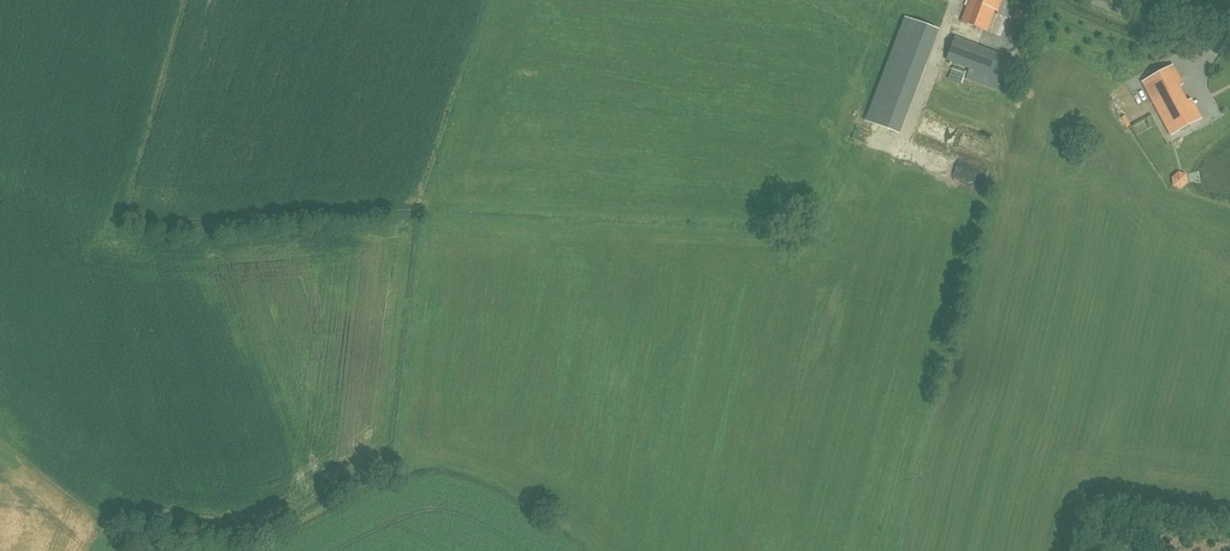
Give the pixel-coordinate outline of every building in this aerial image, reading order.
[(999,0),(970,0),(961,21),(987,32),(995,10),(997,11),(1001,1),(1002,1),(999,0)] [(939,29),(905,16),(865,121),(900,134),(939,29)] [(955,37),(946,61),(969,69),(978,46),(955,37)] [(1192,98),(1188,100),(1180,86),(1184,84),(1174,64),(1142,81),(1171,135),(1202,118),(1192,98)] [(856,139),(870,145),(875,130),(861,125),(856,139)]
